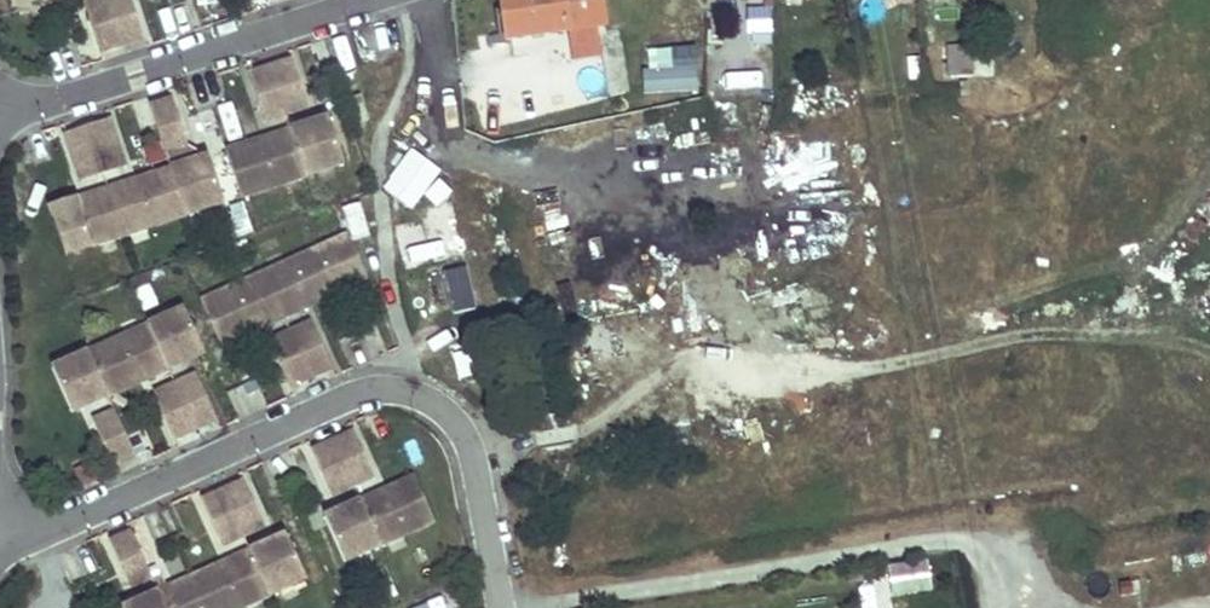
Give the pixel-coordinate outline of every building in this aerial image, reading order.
[(117,2),(130,42),(151,35),(140,0),(123,0),(117,2)] [(633,20),(630,0),(500,0),(505,39),(633,20)] [(117,2),(95,9),(108,49),(130,42),(117,2)] [(747,46),(770,46),(770,9),(747,9),(747,46)] [(694,34),(644,42),(649,71),(697,63),(694,34)] [(335,71),(350,69),(344,37),(329,40),(335,71)] [(293,59),(272,66),(288,115),(309,107),(293,59)] [(272,66),(250,73),(266,122),(288,115),(272,66)] [(174,98),(152,105),(168,153),(190,146),(174,98)] [(231,104),(216,109),(225,140),(240,136),(231,104)] [(111,118),(90,125),(106,174),(127,167),(111,118)] [(327,119),(228,151),(243,197),(342,164),(327,119)] [(90,125),(68,132),(84,181),(106,174),(90,125)] [(208,158),(53,209),(69,255),(223,203),(208,158)] [(236,240),(251,236),(244,206),(228,210),(236,240)] [(359,207),(345,211),(354,242),(369,238),(359,207)] [(348,235),(203,301),(223,345),(368,279),(348,235)] [(450,316),(471,315),(469,266),(449,266),(450,316)] [(184,309),(56,367),(75,411),(204,353),(184,309)] [(312,320),(292,330),(312,377),(333,368),(312,320)] [(292,330),(271,339),(292,386),(312,377),(292,330)] [(197,372),(177,381),(198,428),(219,419),(197,372)] [(177,381),(156,391),(178,438),(198,428),(177,381)] [(116,409),(96,418),(117,465),(137,455),(116,409)] [(349,433),(328,443),(349,489),(370,480),(349,433)] [(328,443),(307,452),(328,498),(349,489),(328,443)] [(408,480),(321,519),(341,563),(427,524),(408,480)] [(240,482),(219,492),(240,539),(261,529),(240,482)] [(219,492),(198,501),(220,548),(240,539),(219,492)] [(128,532),(107,542),(129,589),(149,580),(128,532)] [(123,607),(241,607),(302,580),(282,536),(123,607)] [(1065,601),(1066,607),(1209,607),(1209,576),(1065,601)]
